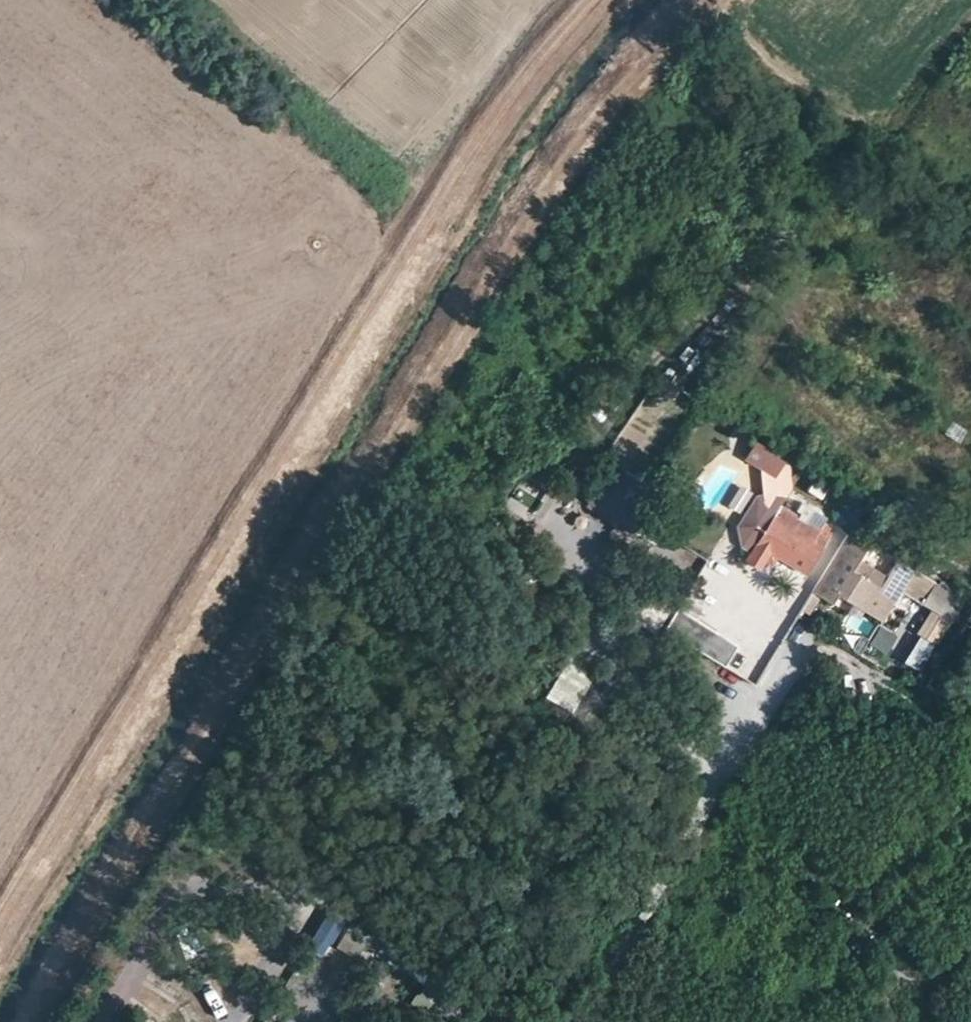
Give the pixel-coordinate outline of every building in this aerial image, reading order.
[(784,460),(754,444),(747,456),(776,473),(784,460)] [(646,483),(627,472),(619,486),(637,498),(646,483)] [(772,516),(785,495),(775,489),(756,494),(737,525),(742,545),(751,550),(772,516)] [(836,521),(849,529),(864,506),(850,497),(836,521)] [(806,521),(813,510),(800,502),(793,513),(806,521)] [(751,550),(746,559),(759,568),(765,558),(772,564),(778,555),(804,572),(827,536),(819,530),(812,542),(772,516),(751,550)] [(831,558),(817,580),(866,611),(879,588),(865,578),(870,570),(856,561),(851,570),(831,558)] [(649,602),(640,626),(659,633),(668,608),(649,602)] [(682,610),(668,631),(725,668),(738,647),(682,610)] [(923,675),(938,649),(919,638),(904,664),(923,675)] [(570,655),(542,710),(572,725),(600,670),(570,655)] [(338,948),(369,962),(380,938),(349,923),(338,948)] [(963,983),(970,988),(970,964),(960,980),(963,983)]
